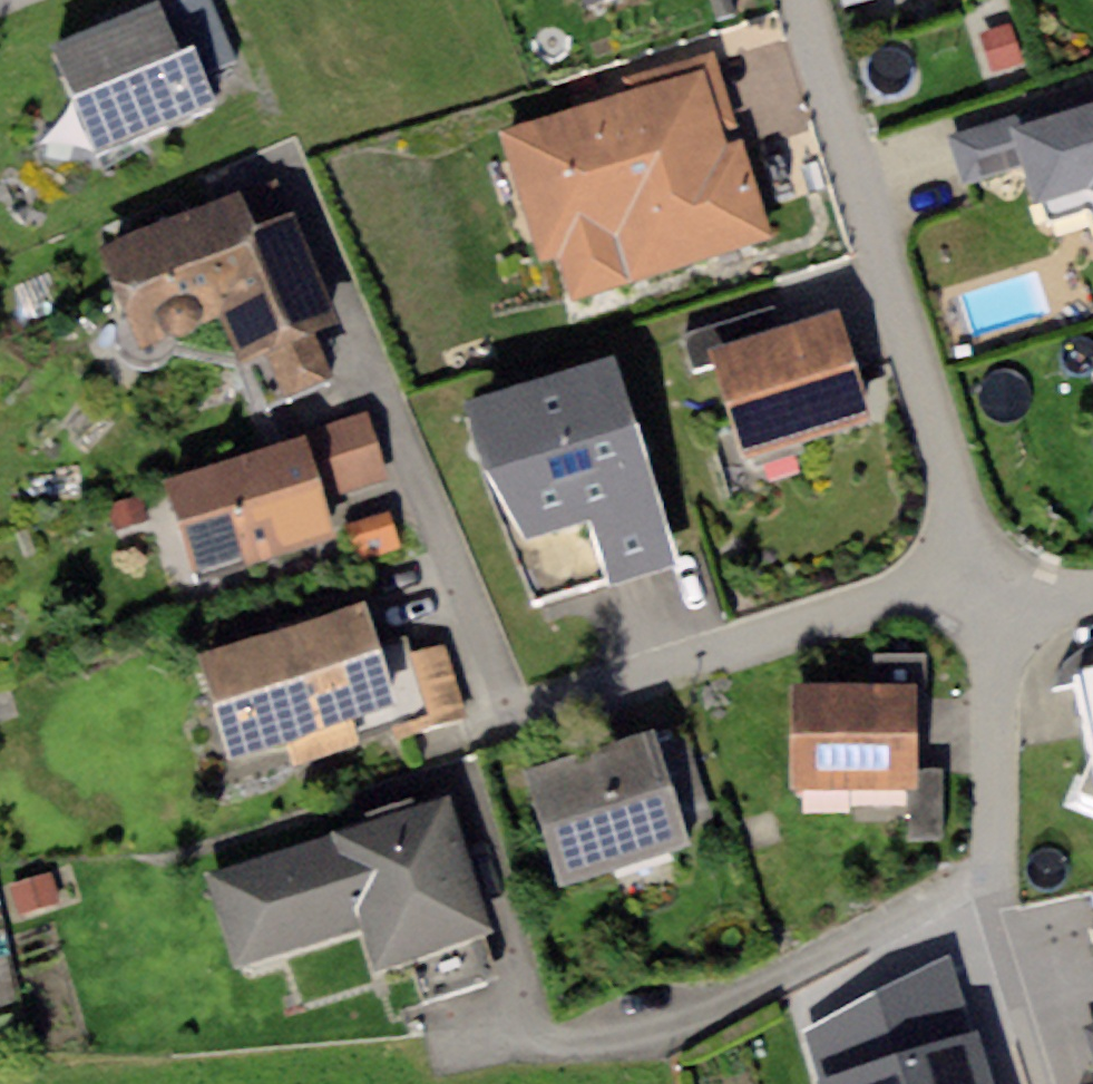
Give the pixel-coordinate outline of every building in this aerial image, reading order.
[(161,9),(178,52),(194,45),(205,72),(236,59),(211,0),(182,0),(161,9)] [(158,3),(50,47),(93,153),(217,102),(205,72),(194,45),(178,52),(161,9),(158,3)] [(980,37),(993,77),(1020,68),(1007,28),(980,37)] [(627,105),(499,144),(540,276),(560,270),(572,309),(773,247),(742,149),(728,153),(723,137),(737,133),(714,58),(621,87),(627,105)] [(945,147),(961,200),(1020,183),(1031,219),(1092,201),(1092,123),(1030,141),(1024,123),(945,147)] [(235,193),(101,247),(142,347),(169,336),(177,339),(187,338),(196,332),(199,325),(220,317),(240,366),(259,358),(314,337),(339,326),(294,216),(251,233),(235,193)] [(713,351),(782,330),(775,305),(680,333),(688,359),(713,351)] [(782,330),(713,351),(744,453),(870,415),(839,313),(782,330)] [(330,379),(314,337),(259,358),(275,400),(330,379)] [(615,357),(463,403),(483,467),(525,539),(590,522),(608,584),(680,563),(615,357)] [(366,415),(302,437),(322,500),(387,478),(366,415)] [(302,437),(166,480),(197,577),(333,534),(322,500),(302,437)] [(141,496),(109,505),(115,527),(147,519),(141,496)] [(356,571),(403,556),(390,518),(343,533),(356,571)] [(364,602),(196,651),(228,761),(287,743),(293,762),(360,743),(357,731),(391,721),(396,738),(470,717),(448,640),(411,650),(407,639),(377,647),(364,602)] [(868,681),(790,681),(790,787),(916,787),(915,768),(916,690),(927,690),(927,651),(868,651),(868,681)] [(1079,668),(1091,761),(1078,798),(1092,805),(1092,665),(1079,668)] [(655,732),(524,772),(559,885),(692,844),(687,827),(713,819),(688,737),(659,745),(655,732)] [(945,768),(915,768),(916,787),(916,841),(945,841),(945,768)] [(449,799),(203,874),(232,967),(361,928),(373,968),(490,932),(449,799)] [(58,904),(49,877),(9,890),(17,917),(58,904)] [(805,1032),(818,1081),(980,1034),(954,951),(805,1032)] [(818,1081),(819,1083),(994,1083),(980,1034),(818,1081)]
